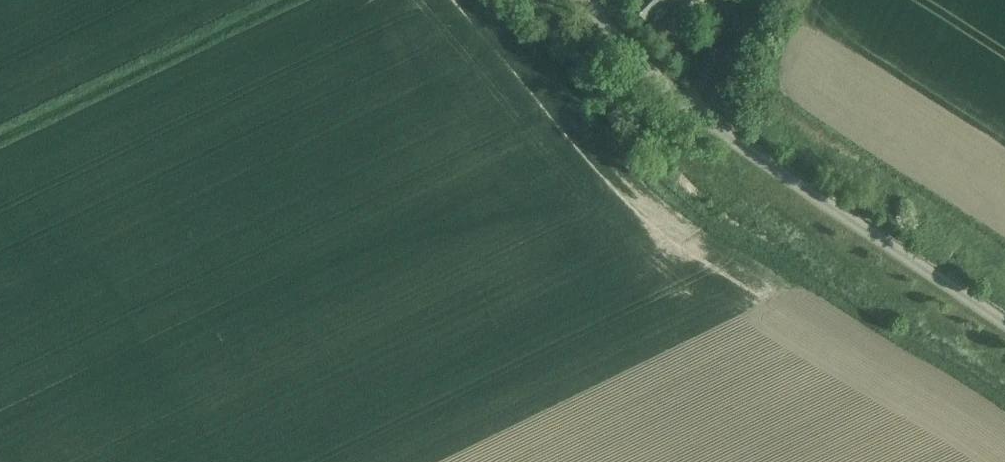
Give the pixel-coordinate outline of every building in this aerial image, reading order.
[(665,1),(677,13),(690,0),(638,0),(632,6),(646,20),(665,1)]
